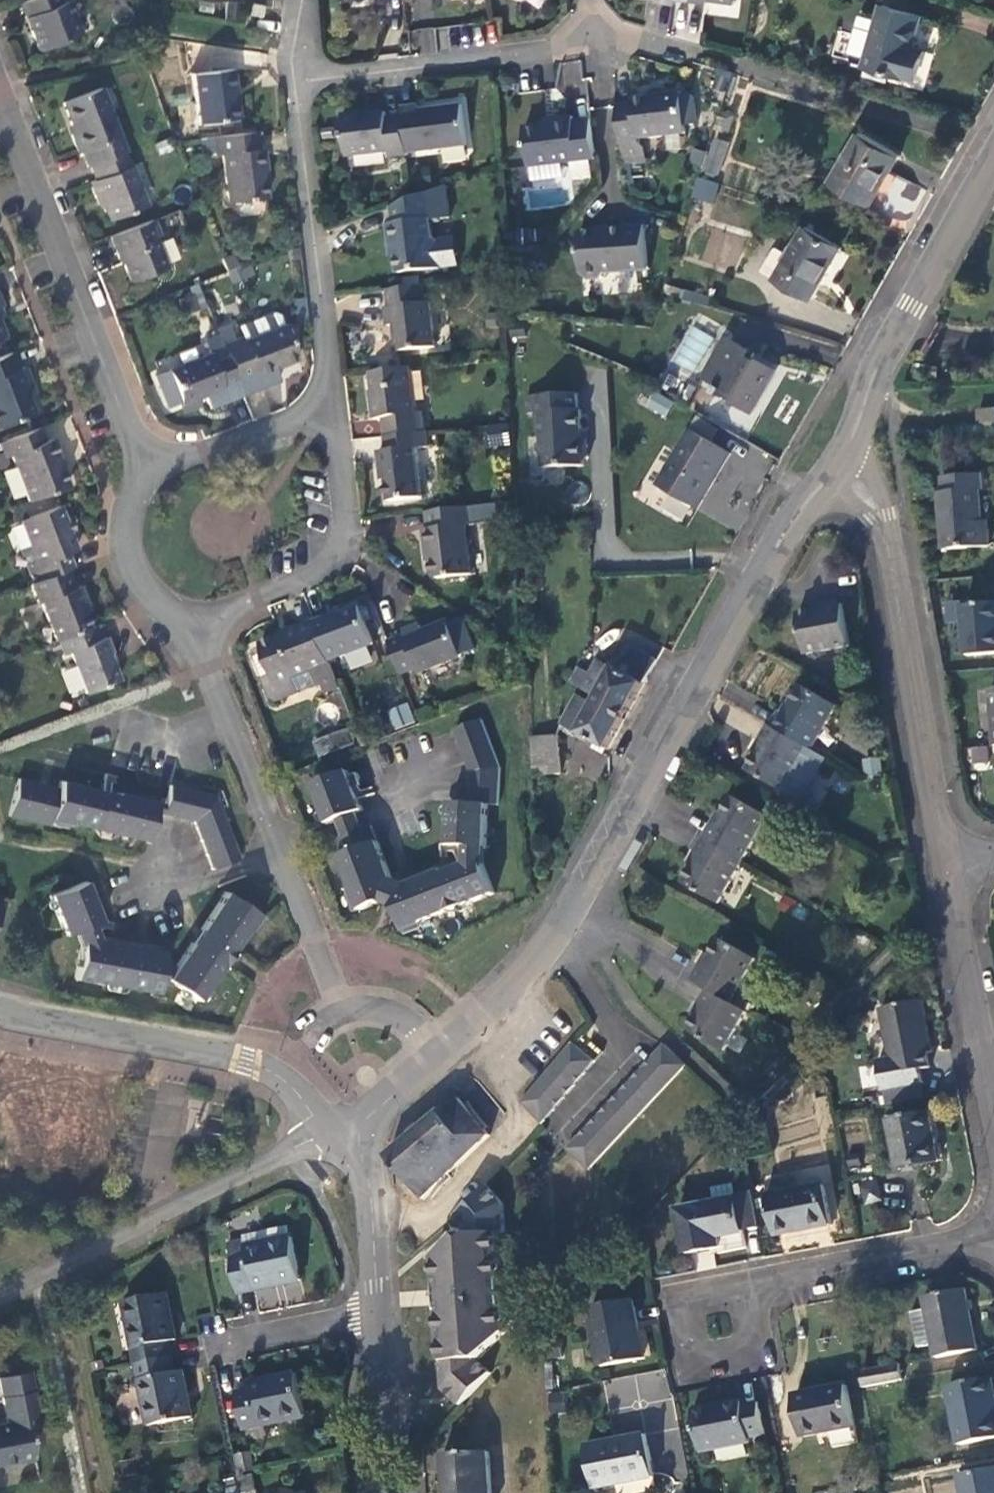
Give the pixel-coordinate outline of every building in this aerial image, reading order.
[(55,0),(31,0),(17,5),(37,52),(77,36),(63,2),(57,5),(55,0)] [(260,15),(261,3),(242,0),(241,12),(260,15)] [(924,14),(884,2),(866,65),(915,79),(924,48),(915,45),(924,14)] [(672,34),(701,35),(702,5),(672,4),(672,34)] [(231,70),(191,74),(197,124),(233,119),(231,90),(234,89),(231,70)] [(81,151),(88,168),(89,167),(123,154),(125,153),(99,89),(63,104),(74,134),(70,135),(77,153),(81,151)] [(633,104),(616,107),(621,145),(638,144),(638,140),(644,139),(693,132),(694,126),(697,123),(695,99),(689,95),(681,96),(680,93),(661,95),(659,97),(632,100),(633,104)] [(416,103),(400,105),(401,113),(405,150),(465,142),(460,104),(416,108),(416,103)] [(389,154),(405,153),(405,150),(401,113),(385,115),(384,111),(358,115),(358,111),(340,112),(345,153),(387,150),(389,154)] [(528,165),(596,159),(590,120),(573,121),(572,116),(552,118),(552,124),(524,127),(528,165)] [(864,130),(833,180),(872,203),(903,154),(864,130)] [(257,149),(255,132),(211,137),(214,155),(220,155),(227,204),(265,199),(260,167),(264,166),(262,149),(257,149)] [(623,163),(647,160),(644,139),(638,140),(638,144),(621,145),(623,163)] [(730,147),(717,143),(708,171),(720,175),(730,147)] [(128,167),(123,154),(89,167),(94,180),(89,183),(95,198),(98,197),(109,222),(146,207),(130,167),(128,167)] [(715,204),(721,184),(701,179),(695,198),(715,204)] [(449,217),(446,184),(411,198),(385,208),(388,222),(393,223),(396,242),(391,243),(394,272),(459,263),(454,237),(438,239),(432,234),(430,220),(449,217)] [(157,235),(151,220),(109,236),(121,264),(124,264),(132,282),(166,268),(154,236),(157,235)] [(611,227),(580,229),(582,271),(585,276),(601,276),(605,270),(647,269),(647,224),(611,225),(611,227)] [(808,224),(778,274),(813,296),(843,246),(808,224)] [(701,258),(732,269),(743,239),(712,228),(701,258)] [(426,301),(424,284),(389,288),(391,305),(387,306),(388,324),(395,323),(398,349),(435,345),(431,302),(426,301)] [(241,333),(221,341),(237,382),(242,395),(280,380),(275,366),(297,357),(281,315),(274,310),(237,325),(241,333)] [(669,360),(692,373),(713,337),(690,325),(669,360)] [(204,395),(237,382),(221,341),(218,335),(203,340),(208,351),(167,367),(168,368),(181,400),(181,401),(203,392),(204,395)] [(731,336),(708,376),(721,384),(717,390),(724,394),(725,392),(753,408),(776,368),(758,358),(756,362),(751,359),(756,350),(731,336)] [(12,352),(0,357),(0,426),(35,412),(29,397),(25,388),(33,385),(26,366),(18,369),(12,352)] [(384,417),(387,434),(427,429),(425,411),(417,411),(411,366),(372,372),(376,400),(373,401),(376,417),(384,417)] [(155,372),(167,405),(181,400),(168,368),(155,372)] [(578,389),(528,393),(529,410),(538,409),(539,432),(544,436),(545,464),(585,462),(585,459),(590,454),(589,441),(584,436),(582,406),(579,406),(578,389)] [(644,407),(667,416),(673,400),(650,391),(644,407)] [(992,425),(992,408),(974,409),(975,427),(992,425)] [(504,423),(484,427),(488,448),(509,443),(504,423)] [(47,440),(41,426),(1,442),(6,456),(12,454),(30,499),(70,484),(58,455),(60,454),(54,437),(47,440)] [(696,508),(730,451),(691,428),(657,485),(696,508)] [(433,445),(430,429),(427,429),(387,434),(386,435),(387,448),(380,450),(383,478),(389,478),(391,498),(425,494),(420,446),(433,445)] [(935,496),(939,550),(984,547),(982,532),(978,532),(977,523),(975,492),(979,492),(978,477),(939,479),(939,494),(935,496)] [(77,548),(60,504),(22,520),(33,549),(23,553),(29,568),(28,568),(34,582),(69,568),(74,566),(68,552),(77,548)] [(473,524),(471,504),(428,510),(430,528),(426,528),(429,547),(431,547),(434,573),(438,578),(471,574),(467,525),(473,524)] [(42,601),(57,640),(59,639),(92,627),(69,568),(34,582),(31,583),(39,602),(42,601)] [(331,615),(317,621),(332,660),(375,644),(360,606),(331,617),(331,615)] [(848,649),(840,606),(825,610),(826,612),(796,617),(804,657),(848,649)] [(959,608),(962,655),(993,653),(993,606),(959,608)] [(343,688),(333,662),(332,660),(317,621),(316,620),(289,630),(290,632),(263,643),(266,652),(258,656),(273,696),(280,701),(324,684),(328,693),(343,688)] [(466,622),(453,627),(464,655),(477,651),(466,622)] [(104,638),(97,625),(92,627),(59,639),(64,654),(72,651),(88,692),(120,679),(111,653),(113,652),(107,637),(104,638)] [(453,627),(453,626),(441,631),(440,629),(427,634),(424,627),(407,633),(409,638),(393,643),(406,676),(422,670),(423,674),(453,663),(452,661),(465,656),(464,655),(453,627)] [(589,675),(579,693),(596,702),(625,717),(656,662),(623,643),(609,668),(597,661),(589,675)] [(589,675),(576,668),(564,686),(579,693),(589,675)] [(989,746),(993,745),(993,688),(986,688),(989,746)] [(777,716),(768,730),(806,751),(809,753),(833,711),(798,691),(781,719),(777,716)] [(593,706),(577,697),(561,725),(607,750),(625,717),(596,702),(593,706)] [(394,729),(414,722),(406,702),(386,709),(394,729)] [(452,806),(450,838),(451,843),(458,844),(458,843),(468,843),(483,843),(483,846),(489,847),(491,804),(502,804),(503,766),(483,717),(456,728),(473,769),(471,802),(453,800),(452,806)] [(352,728),(338,734),(343,747),(357,741),(352,728)] [(780,795),(806,751),(768,730),(765,737),(767,739),(745,775),(780,795)] [(326,755),(343,747),(338,734),(320,740),(326,755)] [(534,741),(536,777),(561,776),(559,740),(534,741)] [(968,747),(969,763),(988,762),(987,746),(968,747)] [(314,783),(328,818),(330,823),(341,818),(359,812),(366,809),(362,798),(354,777),(358,775),(360,780),(362,779),(360,772),(352,774),(350,769),(314,783)] [(99,806),(102,790),(62,781),(60,787),(19,777),(10,814),(52,824),(55,818),(148,841),(156,811),(158,800),(120,792),(120,794),(117,793),(113,809),(99,806)] [(201,795),(202,791),(172,784),(167,802),(164,812),(194,820),(214,868),(240,858),(225,814),(219,815),(213,799),(201,795)] [(110,791),(102,790),(99,806),(113,809),(117,793),(110,791)] [(167,802),(158,800),(156,811),(164,812),(167,802)] [(713,828),(703,843),(741,864),(765,822),(730,801),(714,829),(713,828)] [(341,818),(347,834),(364,827),(359,812),(341,818)] [(363,909),(381,903),(385,900),(379,883),(395,877),(381,838),(374,824),(364,827),(347,834),(337,838),(339,843),(338,844),(363,909)] [(468,843),(467,862),(476,859),(475,857),(483,854),(488,866),(489,847),(483,846),(483,843),(468,843)] [(716,909),(741,864),(703,843),(694,858),(696,860),(680,888),(716,909)] [(406,927),(498,891),(488,866),(483,854),(475,857),(476,859),(467,862),(465,863),(447,871),(446,868),(410,883),(415,900),(398,906),(399,911),(406,927)] [(410,883),(395,877),(379,883),(385,900),(398,906),(415,900),(410,883)] [(95,922),(104,918),(88,882),(53,895),(69,934),(77,932),(78,933),(82,931),(81,929),(95,922)] [(236,947),(259,911),(227,892),(203,928),(210,933),(211,931),(236,947)] [(102,941),(95,922),(81,929),(82,931),(78,933),(83,948),(85,936),(93,940),(102,941)] [(226,963),(226,962),(235,949),(234,949),(236,947),(211,931),(210,933),(203,928),(194,940),(200,943),(198,945),(226,963)] [(85,936),(83,948),(78,977),(159,991),(162,977),(170,978),(171,976),(164,974),(166,963),(165,963),(167,954),(161,953),(161,952),(102,941),(93,940),(85,936)] [(200,943),(194,940),(171,976),(170,978),(202,998),(226,963),(198,945),(200,943)] [(699,973),(690,987),(708,995),(728,1007),(752,967),(718,946),(700,973),(699,973)] [(721,1056),(744,1017),(728,1007),(708,995),(698,1010),(699,1012),(685,1036),(721,1056)] [(875,1068),(880,1098),(920,1090),(917,1077),(927,1075),(924,1060),(929,1059),(919,1008),(878,1016),(888,1066),(875,1068)] [(546,1127),(602,1063),(578,1043),(526,1104),(543,1123),(546,1127)] [(587,1178),(684,1074),(661,1052),(565,1157),(587,1178)] [(389,1156),(425,1200),(496,1140),(461,1099),(389,1156)] [(927,1120),(887,1126),(896,1174),(935,1168),(927,1120)] [(775,1242),(827,1232),(820,1191),(797,1197),(795,1185),(788,1182),(769,1186),(765,1191),(775,1242)] [(459,1239),(433,1260),(437,1302),(440,1394),(457,1410),(487,1378),(477,1367),(475,1366),(475,1363),(478,1364),(502,1337),(498,1238),(504,1237),(503,1209),(487,1189),(474,1203),(454,1219),(464,1233),(464,1239),(459,1239)] [(739,1245),(729,1192),(708,1195),(711,1210),(675,1218),(683,1257),(739,1245)] [(296,1279),(284,1225),(257,1230),(260,1245),(242,1250),(240,1243),(225,1247),(236,1293),(296,1279)] [(238,1235),(240,1243),(242,1250),(260,1245),(257,1230),(238,1235)] [(123,1303),(135,1365),(170,1359),(167,1343),(174,1341),(165,1295),(123,1303)] [(964,1296),(924,1304),(925,1315),(909,1318),(916,1352),(932,1350),(935,1364),(975,1355),(968,1317),(972,1315),(971,1307),(966,1308),(964,1296)] [(640,1363),(629,1308),(589,1315),(599,1370),(640,1363)] [(173,1374),(170,1359),(135,1365),(147,1426),(188,1418),(180,1373),(173,1374)] [(610,1411),(670,1398),(664,1369),(603,1381),(610,1411)] [(897,1369),(855,1377),(858,1394),(900,1386),(897,1369)] [(30,1390),(27,1371),(0,1376),(0,1396),(30,1390)] [(302,1416),(293,1373),(249,1383),(250,1391),(234,1395),(241,1430),(302,1416)] [(989,1386),(945,1393),(956,1451),(993,1445),(993,1412),(989,1386)] [(35,1416),(30,1390),(0,1396),(0,1413),(2,1422),(0,1422),(0,1469),(8,1467),(11,1460),(28,1456),(22,1419),(35,1416)] [(842,1391),(794,1401),(802,1443),(851,1433),(842,1391)] [(690,1416),(698,1457),(747,1449),(746,1444),(760,1441),(755,1409),(740,1410),(739,1407),(690,1416)] [(583,1451),(591,1492),(595,1492),(648,1481),(639,1440),(583,1451)] [(233,1453),(236,1472),(252,1470),(249,1450),(233,1453)] [(486,1452),(441,1454),(443,1492),(489,1492),(486,1452)] [(955,1486),(956,1492),(993,1492),(993,1477),(955,1486)]
